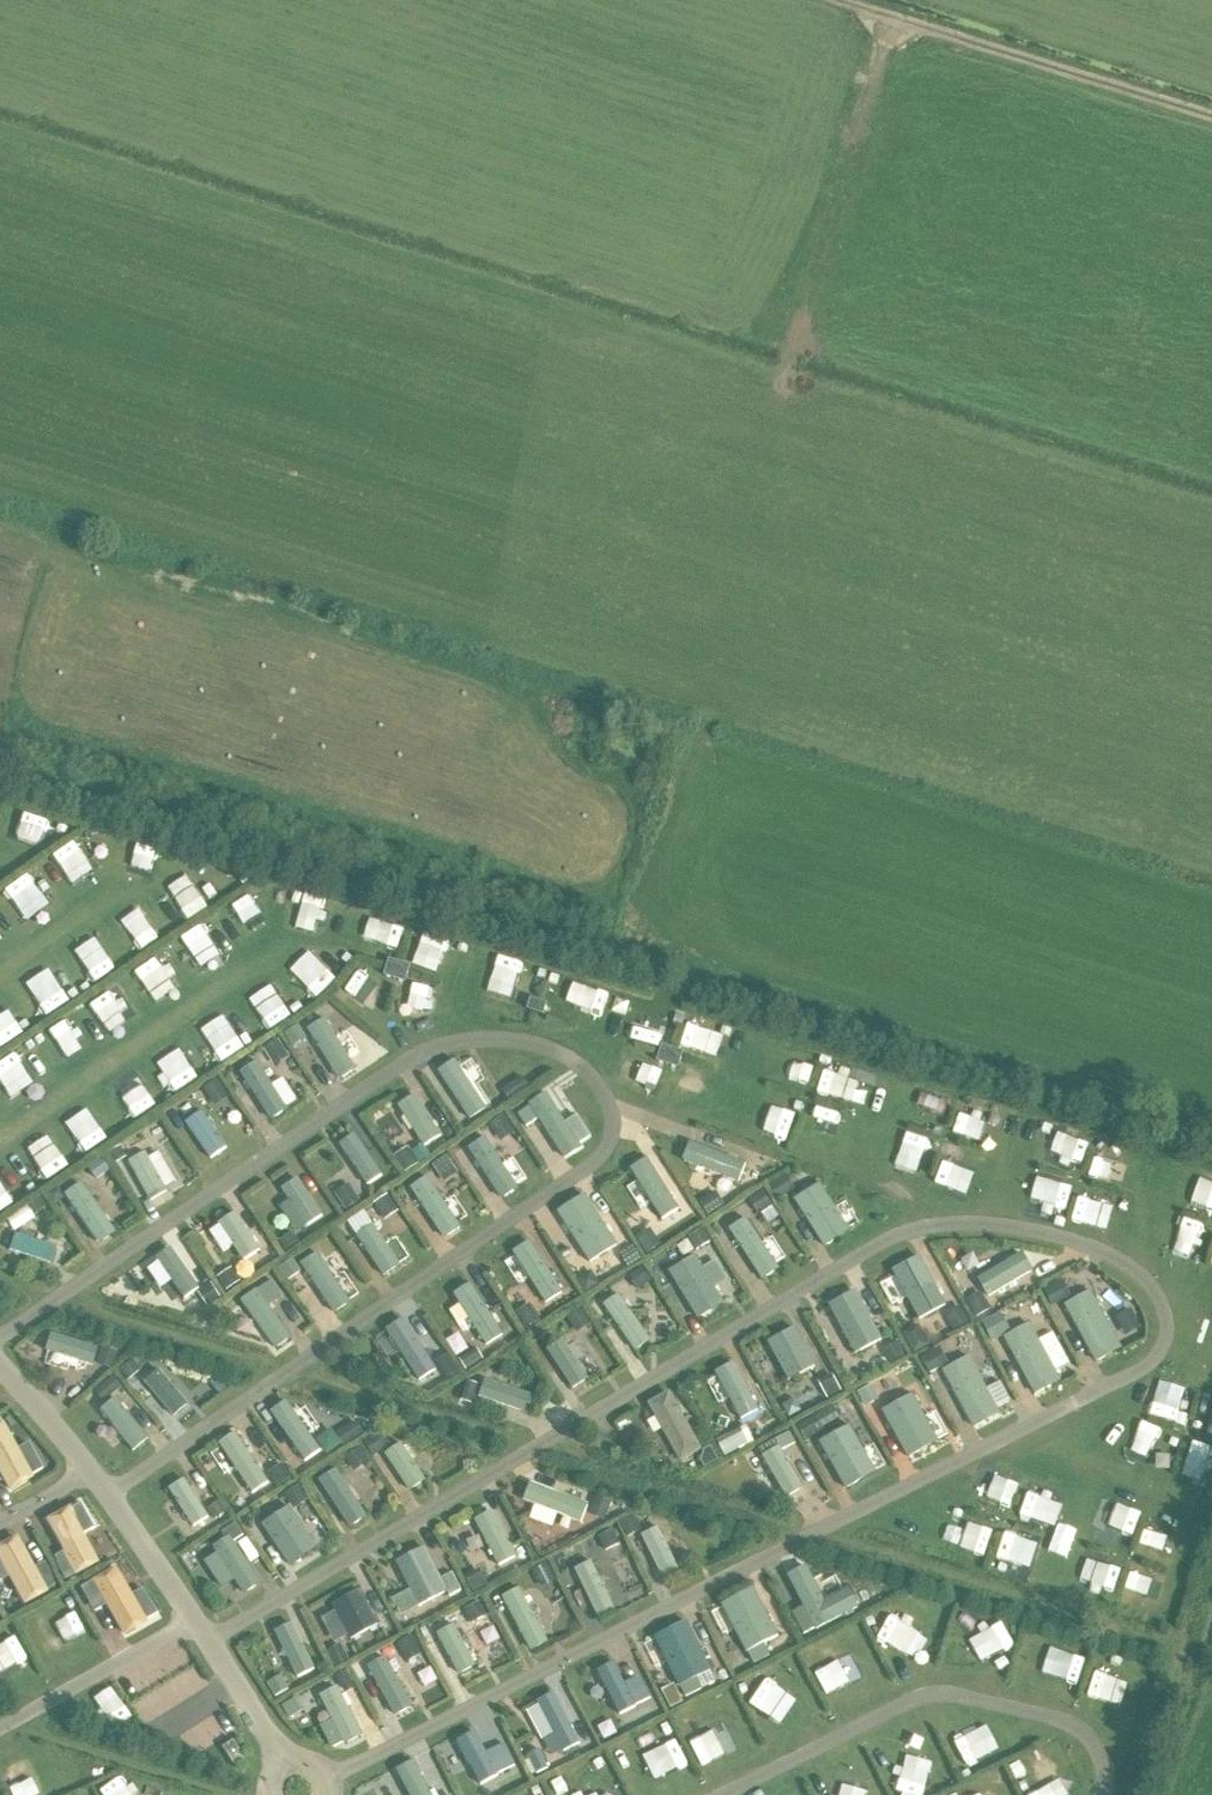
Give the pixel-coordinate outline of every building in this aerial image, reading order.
[(386,972),(387,975),(404,980),(407,978),(410,968),(408,965),(392,960),(389,961),(386,972)] [(308,1028),(340,1080),(357,1069),(325,1018),(308,1028)] [(285,1032),(294,1046),(307,1038),(299,1024),(285,1032)] [(263,1048),(275,1066),(290,1056),(279,1038),(263,1048)] [(660,1057),(661,1060),(678,1065),(681,1064),(684,1053),(682,1050),(666,1045),(663,1047),(660,1057)] [(438,1069),(471,1118),(488,1107),(456,1058),(438,1069)] [(241,1072),(271,1120),(289,1109),(258,1061),(241,1072)] [(503,1088),(511,1101),(531,1088),(522,1076),(503,1088)] [(204,1088),(216,1106),(230,1096),(218,1078),(204,1088)] [(540,1118),(565,1158),(583,1146),(580,1143),(592,1135),(578,1114),(566,1121),(547,1091),(529,1102),(531,1105),(518,1113),(526,1127),(540,1118)] [(399,1104),(425,1145),(442,1134),(415,1094),(399,1104)] [(186,1122),(211,1158),(228,1147),(203,1111),(186,1122)] [(490,1124),(501,1141),(516,1132),(505,1114),(490,1124)] [(340,1143),(367,1184),(383,1174),(356,1133),(340,1143)] [(469,1147),(502,1198),(519,1187),(486,1136),(469,1147)] [(691,1141),(684,1160),(739,1181),(747,1163),(691,1141)] [(394,1155),(405,1173),(431,1156),(423,1144),(412,1151),(409,1146),(394,1155)] [(107,1153),(114,1164),(126,1156),(119,1145),(107,1153)] [(129,1162),(151,1201),(169,1191),(147,1152),(129,1162)] [(433,1164),(445,1182),(459,1172),(447,1154),(433,1164)] [(87,1166),(97,1179),(110,1170),(100,1156),(87,1166)] [(630,1168),(663,1219),(679,1208),(647,1157),(630,1168)] [(770,1185),(779,1199),(796,1188),(787,1174),(770,1185)] [(411,1187),(445,1238),(462,1226),(428,1175),(411,1187)] [(282,1188),(307,1225),(324,1214),(299,1177),(282,1188)] [(63,1194),(99,1244),(116,1232),(81,1182),(63,1194)] [(825,1246),(851,1230),(821,1182),(795,1199),(825,1246)] [(335,1193),(346,1210),(361,1200),(350,1183),(335,1193)] [(45,1193),(53,1204),(64,1196),(56,1185),(45,1193)] [(700,1200),(708,1214),(725,1204),(717,1190),(700,1200)] [(759,1213),(773,1204),(764,1190),(750,1199),(759,1213)] [(374,1203),(385,1220),(399,1210),(388,1193),(374,1203)] [(558,1211),(590,1262),(618,1244),(586,1193),(558,1211)] [(26,1206),(33,1216),(47,1206),(40,1197),(26,1206)] [(219,1222),(245,1260),(261,1249),(236,1211),(219,1222)] [(729,1228),(763,1280),(780,1268),(747,1217),(729,1228)] [(358,1235),(384,1275),(401,1264),(374,1224),(358,1235)] [(637,1237),(647,1253),(662,1244),(651,1227),(637,1237)] [(688,1236),(696,1249),(711,1240),(703,1227),(688,1236)] [(280,1240),(286,1250),(300,1241),(294,1231),(280,1240)] [(8,1250),(50,1263),(56,1247),(14,1233),(8,1250)] [(513,1251),(546,1303),(564,1292),(531,1240),(513,1251)] [(620,1253),(629,1267),(643,1258),(634,1244),(620,1253)] [(157,1258),(185,1298),(200,1287),(172,1247),(157,1258)] [(301,1263),(335,1312),(351,1302),(318,1251),(301,1263)] [(1023,1251),(977,1278),(988,1296),(1034,1269),(1023,1251)] [(696,1254),(669,1271),(698,1319),(725,1302),(716,1288),(729,1279),(717,1259),(704,1267),(696,1254)] [(893,1270),(920,1319),(947,1304),(920,1255),(893,1270)] [(280,1267),(289,1279),(302,1270),(293,1257),(280,1267)] [(641,1263),(627,1273),(638,1289),(652,1280),(641,1263)] [(218,1277),(227,1290),(241,1280),(232,1267),(218,1277)] [(577,1278),(586,1293),(601,1284),(592,1270),(577,1278)] [(1044,1289),(1053,1305),(1072,1295),(1063,1279),(1044,1289)] [(241,1300),(276,1348),(293,1336),(270,1305),(283,1296),(272,1280),(259,1289),(258,1288),(241,1300)] [(198,1291),(207,1305),(221,1297),(212,1283),(198,1291)] [(454,1294),(487,1345),(504,1334),(472,1283),(454,1294)] [(829,1304),(856,1353),(883,1339),(856,1290),(829,1304)] [(966,1299),(976,1316),(991,1308),(981,1291),(966,1299)] [(1064,1305),(1095,1362),(1122,1348),(1091,1291),(1064,1305)] [(604,1304),(635,1350),(651,1339),(619,1293),(604,1304)] [(516,1311),(527,1328),(541,1320),(530,1303),(516,1311)] [(945,1313),(954,1330),(970,1321),(961,1305),(945,1313)] [(566,1316),(577,1332),(592,1323),(581,1306),(566,1316)] [(1116,1316),(1126,1335),(1142,1327),(1132,1308),(1116,1316)] [(983,1321),(993,1340),(1012,1330),(1002,1311),(983,1321)] [(387,1329),(420,1380),(437,1369),(404,1318),(387,1329)] [(1003,1338),(1034,1395),(1061,1381),(1030,1323),(1003,1338)] [(903,1333),(914,1353),(930,1344),(919,1324),(903,1333)] [(768,1341),(789,1380),(816,1366),(795,1326),(768,1341)] [(44,1351),(92,1365),(97,1348),(49,1332),(44,1351)] [(548,1348),(574,1388),(589,1378),(564,1338),(548,1348)] [(883,1349),(891,1363),(905,1355),(897,1341),(883,1349)] [(101,1346),(96,1364),(112,1369),(117,1351),(101,1346)] [(461,1358),(468,1369),(484,1359),(477,1347),(461,1358)] [(922,1357),(930,1373),(949,1363),(940,1347),(922,1357)] [(437,1360),(448,1378),(460,1371),(449,1353),(437,1360)] [(943,1370),(974,1428),(1001,1413),(970,1356),(943,1370)] [(119,1370),(128,1380),(141,1369),(132,1359),(119,1370)] [(716,1371),(741,1419),(759,1409),(734,1362),(716,1371)] [(145,1381),(174,1416),(189,1404),(160,1369),(145,1381)] [(819,1381),(828,1398),(843,1390),(833,1373),(819,1381)] [(93,1391),(103,1402),(121,1386),(112,1375),(93,1391)] [(68,1386),(78,1396),(88,1387),(79,1376),(68,1386)] [(485,1379),(480,1396),(530,1413),(535,1396),(485,1379)] [(466,1380),(460,1399),(473,1403),(479,1383),(466,1380)] [(858,1392),(865,1407),(879,1399),(872,1385),(858,1392)] [(648,1403),(681,1462),(703,1450),(670,1391),(648,1403)] [(882,1410),(908,1458),(939,1441),(913,1393),(882,1410)] [(99,1409),(134,1451),(149,1438),(115,1396),(99,1409)] [(271,1411),(305,1461),(322,1449),(287,1400),(271,1411)] [(798,1425),(806,1439),(824,1429),(817,1415),(798,1425)] [(337,1434),(344,1446),(364,1433),(357,1421),(337,1434)] [(819,1442),(846,1489),(877,1471),(850,1424),(819,1442)] [(365,1441),(374,1456),(392,1444),(383,1430),(365,1441)] [(219,1443),(253,1493),(270,1482),(236,1431),(219,1443)] [(790,1431),(777,1438),(783,1450),(796,1443),(790,1431)] [(719,1441),(725,1454),(741,1446),(734,1434),(719,1441)] [(385,1453),(410,1491),(427,1480),(402,1442),(385,1453)] [(705,1467),(719,1459),(711,1445),(704,1449),(701,1460),(705,1467)] [(762,1456),(787,1498),(804,1488),(779,1446),(762,1456)] [(345,1457),(354,1471),(369,1461),(359,1447),(345,1457)] [(269,1472),(279,1486),(292,1477),(282,1463),(269,1472)] [(319,1480),(350,1527),(368,1516),(337,1468),(319,1480)] [(169,1488),(194,1526),(209,1516),(185,1478),(169,1488)] [(524,1500),(581,1522),(588,1504),(531,1482),(524,1500)] [(285,1494),(295,1508),(309,1499),(299,1484),(285,1494)] [(597,1495),(590,1514),(606,1520),(613,1501),(597,1495)] [(208,1508),(215,1519),(227,1512),(219,1500),(208,1508)] [(263,1524),(291,1566),(318,1547),(290,1505),(263,1524)] [(475,1520),(499,1565),(516,1556),(492,1511),(475,1520)] [(621,1522),(628,1536),(643,1528),(636,1514),(621,1522)] [(228,1528),(234,1537),(243,1531),(237,1522),(228,1528)] [(665,1582),(682,1574),(658,1527),(642,1535),(665,1582)] [(599,1536),(606,1550),(621,1542),(613,1528),(599,1536)] [(245,1594),(262,1583),(231,1535),(213,1546),(245,1594)] [(396,1561),(419,1606),(448,1591),(426,1546),(396,1561)] [(575,1569),(598,1615),(616,1606),(592,1560),(575,1569)] [(532,1570),(542,1588),(557,1580),(547,1562),(532,1570)] [(803,1634),(860,1606),(849,1587),(825,1599),(808,1565),(789,1575),(805,1606),(792,1613),(803,1634)] [(466,1575),(474,1591),(488,1584),(480,1568),(466,1575)] [(747,1651),(749,1650),(755,1662),(771,1654),(765,1642),(779,1635),(754,1586),(722,1603),(747,1651)] [(503,1596),(532,1651),(549,1642),(520,1587),(503,1596)] [(333,1604),(352,1639),(379,1624),(360,1589),(333,1604)] [(465,1608),(473,1622),(488,1614),(480,1600),(465,1608)] [(397,1613),(404,1627),(420,1619),(412,1605),(397,1613)] [(680,1685),(681,1684),(687,1695),(703,1687),(697,1676),(713,1669),(689,1619),(655,1635),(680,1685)] [(275,1631),(298,1677),(315,1668),(293,1622),(275,1631)] [(455,1624),(438,1633),(460,1674),(477,1665),(455,1624)] [(398,1642),(408,1661),(422,1653),(413,1635),(398,1642)] [(328,1650),(336,1665),(350,1658),(342,1642),(328,1650)] [(386,1656),(368,1666),(395,1715),(413,1705),(386,1656)] [(336,1675),(345,1692),(357,1686),(348,1669),(336,1675)] [(268,1682),(275,1696),(289,1688),(282,1674),(268,1682)] [(346,1744),(363,1735),(339,1685),(320,1694),(333,1719),(321,1725),(332,1748),(345,1741),(346,1744)] [(282,1705),(289,1718),(306,1709),(299,1696),(282,1705)] [(234,1765),(245,1758),(233,1740),(222,1748),(234,1765)] [(396,1770),(410,1794),(433,1794),(414,1760),(396,1770)]
